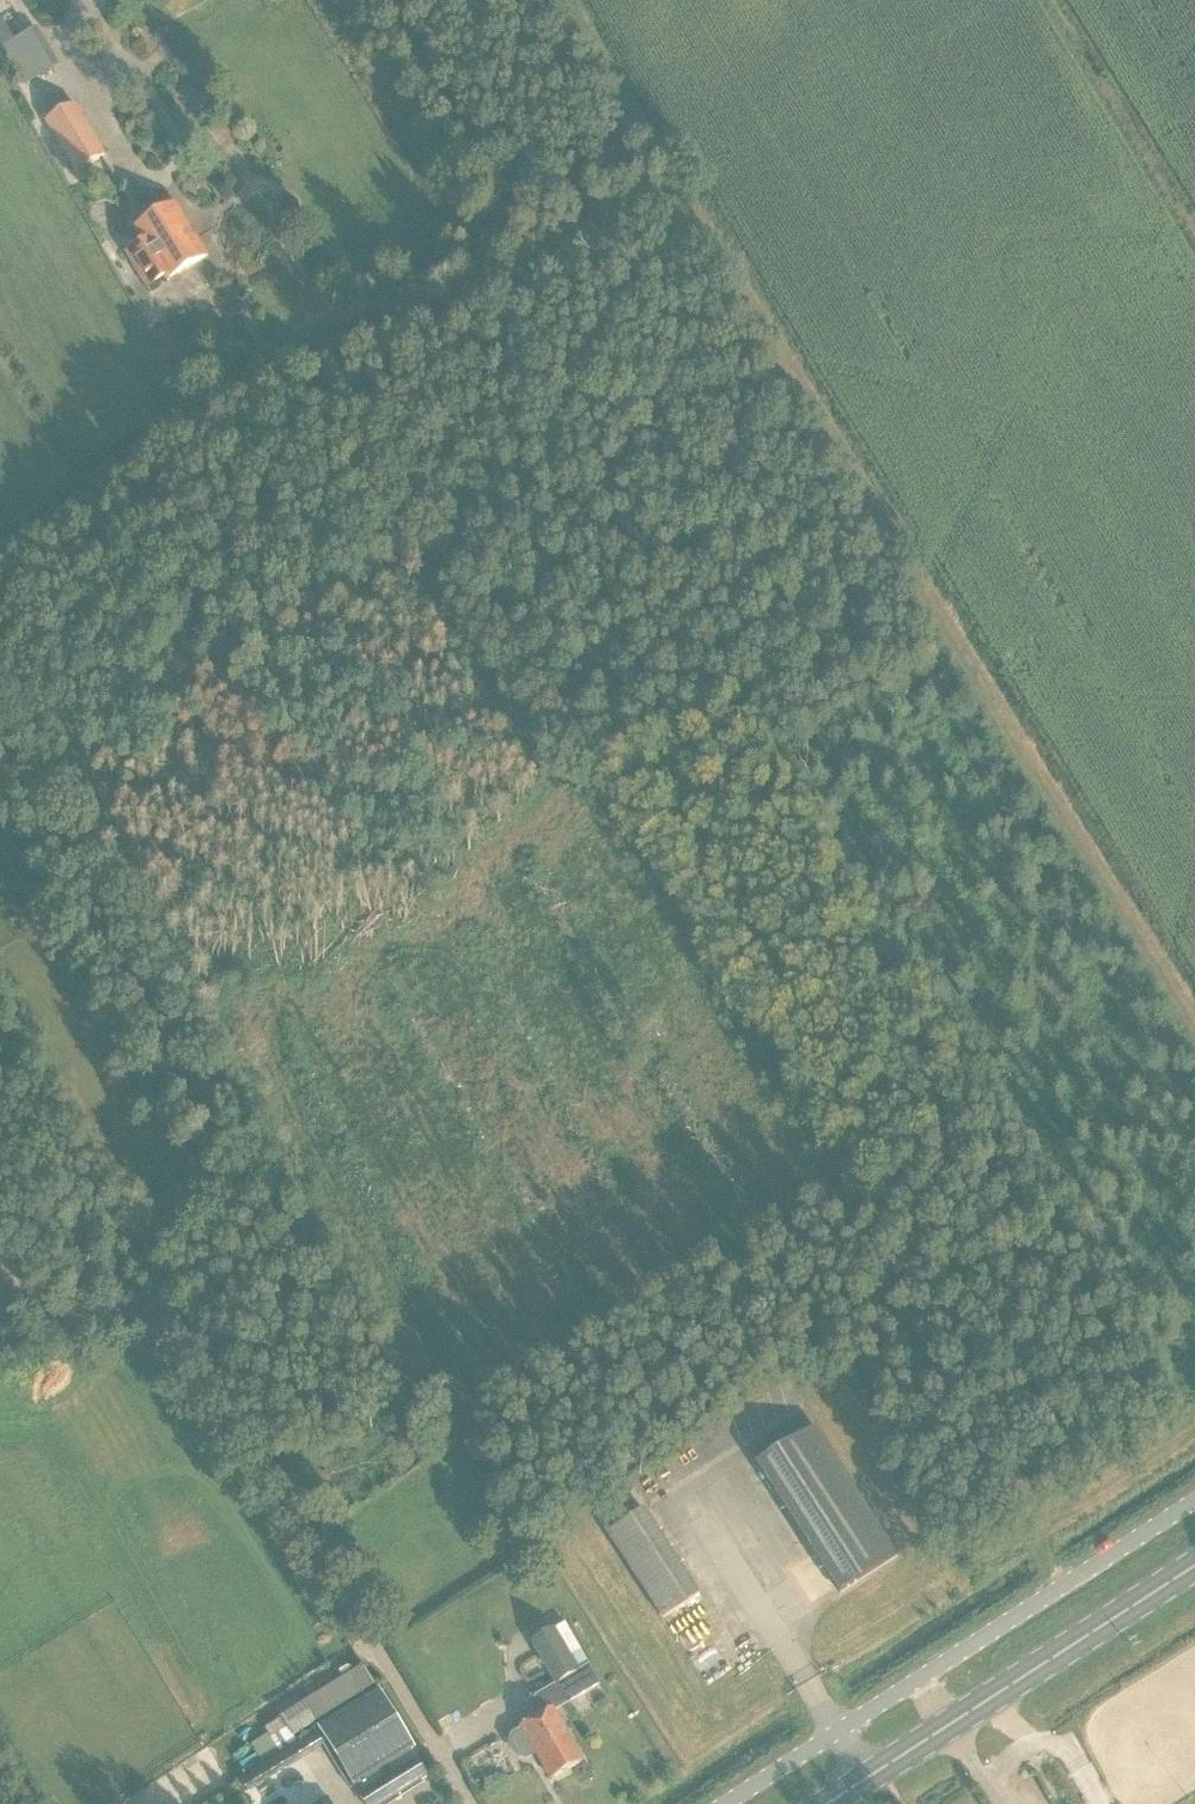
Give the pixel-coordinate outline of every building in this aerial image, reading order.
[(19,36),(10,21),(0,27),(0,46),(23,83),(52,65),(31,33),(21,39),(19,36)] [(73,103),(47,119),(78,169),(104,152),(73,103)] [(144,240),(127,250),(147,283),(164,273),(166,277),(207,253),(176,202),(136,226),(144,240)] [(762,1427),(740,1434),(748,1458),(770,1451),(762,1427)] [(758,1464),(840,1591),(897,1554),(814,1427),(758,1464)] [(644,1509),(614,1528),(670,1615),(699,1597),(644,1509)] [(518,1725),(520,1728),(511,1734),(508,1744),(517,1757),(526,1759),(537,1753),(552,1777),(583,1758),(569,1734),(570,1733),(555,1708),(600,1680),(564,1621),(554,1627),(553,1626),(528,1641),(554,1683),(533,1696),(542,1711),(518,1725)] [(282,1717),(282,1718),(266,1728),(281,1754),(298,1744),(294,1737),(376,1687),(363,1667),(282,1717)] [(379,1689),(329,1720),(319,1726),(354,1783),(414,1746),(379,1689)] [(417,1759),(358,1795),(363,1803),(386,1803),(429,1778),(417,1759)]
